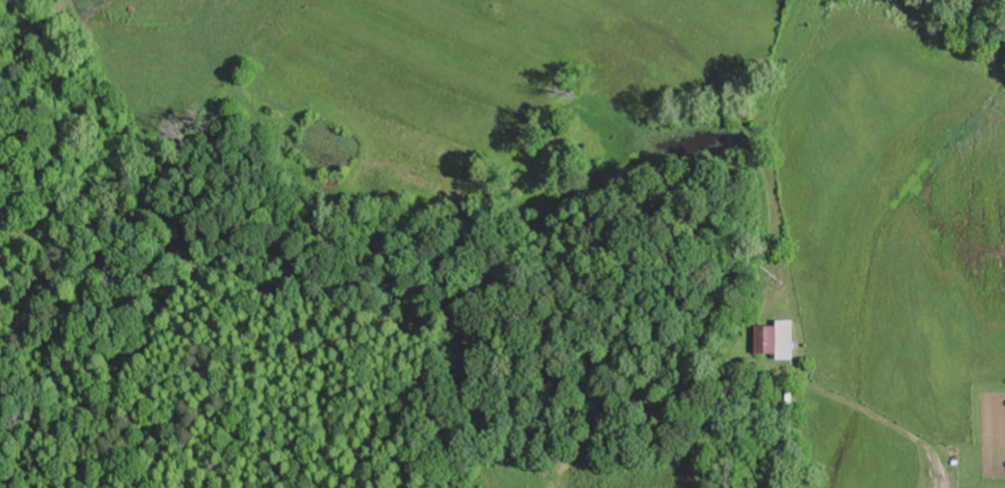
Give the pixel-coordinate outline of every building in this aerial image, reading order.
[(800,321),(783,321),(783,326),(759,326),(759,355),(781,355),(781,360),(800,360),(800,321)]
